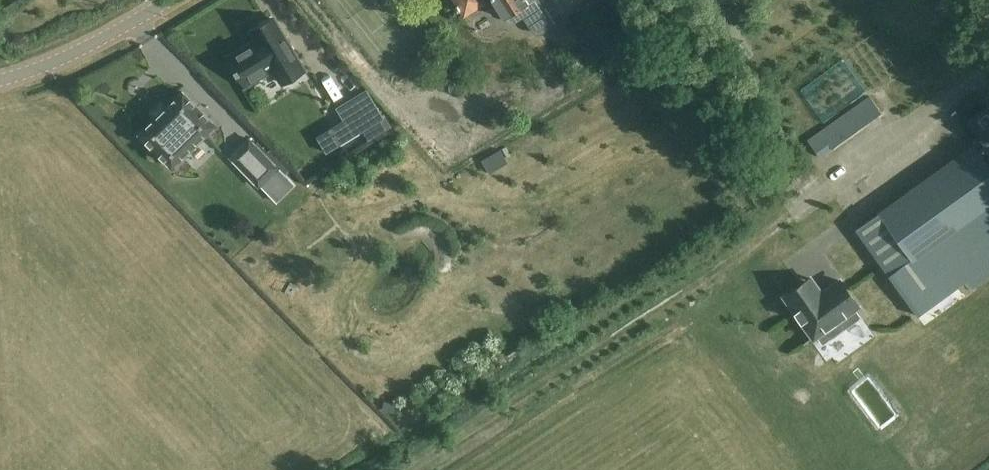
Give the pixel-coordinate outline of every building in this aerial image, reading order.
[(465,16),(470,13),(476,15),(482,11),(483,5),(490,0),(454,0),(465,16)] [(505,18),(507,18),(509,22),(514,24),(524,17),(535,35),(537,35),(540,35),(543,35),(557,26),(540,0),(494,0),(505,18)] [(305,69),(274,19),(252,32),(257,41),(230,57),(237,69),(236,70),(238,74),(239,73),(247,85),(274,69),(282,83),(305,69)] [(367,89),(336,107),(354,136),(363,130),(369,140),(370,139),(391,126),(385,116),(383,117),(367,89)] [(167,108),(167,107),(156,117),(157,118),(142,133),(140,134),(142,135),(172,166),(173,168),(174,166),(215,126),(216,125),(215,124),(185,93),(184,92),(183,93),(167,108)] [(882,113),(870,96),(808,141),(820,157),(882,113)] [(972,122),(988,147),(988,110),(972,122)] [(248,138),(228,158),(258,188),(263,183),(277,197),(292,183),(284,175),(265,155),(248,138)] [(903,295),(919,317),(969,281),(974,288),(988,277),(988,164),(975,144),(857,230),(903,295)] [(271,150),(265,155),(284,175),(290,169),(271,150)] [(200,160),(193,152),(179,166),(191,177),(201,167),(197,163),(200,160)] [(812,280),(786,299),(816,339),(819,337),(825,345),(862,318),(856,310),(860,308),(841,282),(829,291),(823,295),(812,280)] [(385,401),(383,410),(395,413),(397,404),(385,401)]
